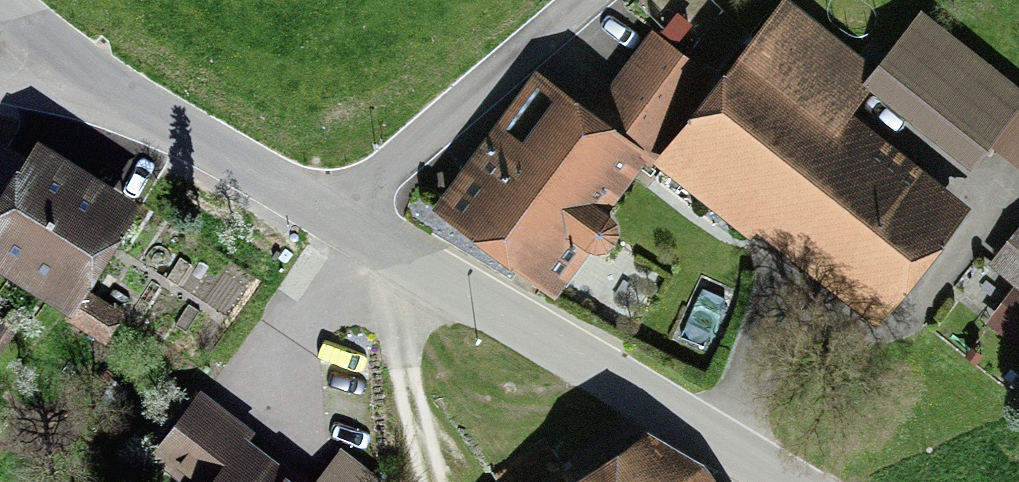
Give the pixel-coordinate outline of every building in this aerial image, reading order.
[(670,161),(870,319),(958,208),(842,117),(866,86),(962,162),(984,134),(1018,162),(1018,96),(916,15),(870,74),(790,11),(710,111),(670,161)] [(658,36),(604,111),(650,144),(704,69),(658,36)] [(634,156),(542,80),(441,202),(552,294),(613,220),(594,204),(634,156)] [(19,150),(0,180),(0,288),(61,328),(130,222),(19,150)] [(989,281),(1018,305),(1018,245),(989,281)] [(246,464),(258,446),(193,401),(146,469),(165,481),(272,481),(246,464)] [(586,481),(684,481),(657,438),(586,481)]
